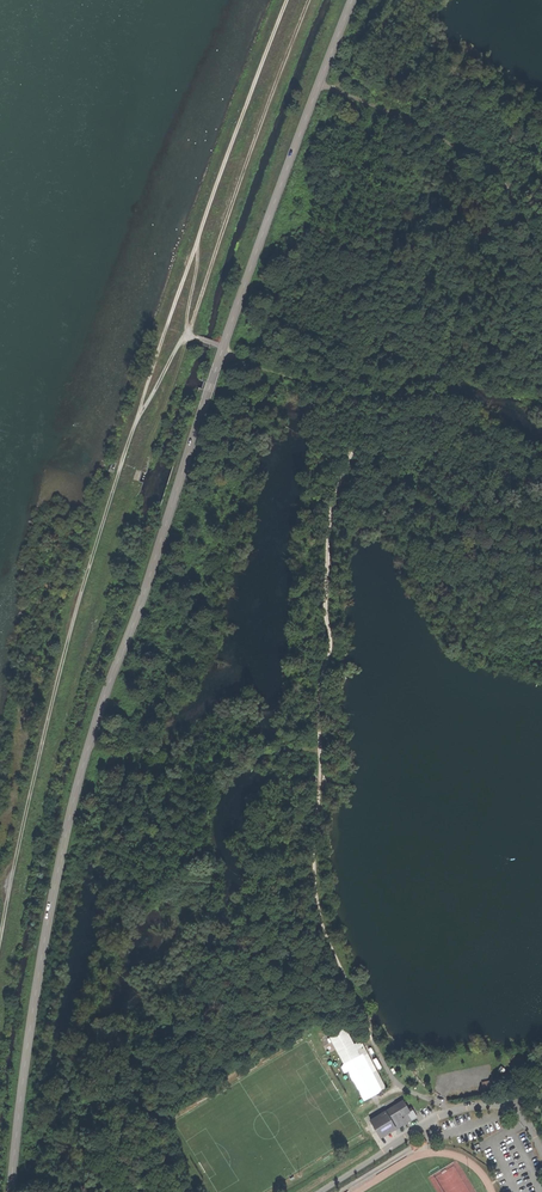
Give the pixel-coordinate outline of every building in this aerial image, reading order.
[(330,1034),(346,1065),(361,1057),(354,1043),(345,1026),(330,1034)] [(377,1069),(362,1039),(354,1043),(361,1057),(370,1073),(377,1069)] [(503,1065),(499,1069),(503,1073),(507,1069),(503,1065)] [(377,1069),(370,1073),(379,1091),(386,1087),(377,1069)] [(490,1080),(483,1081),(484,1091),(494,1090),(501,1082),(493,1075),(490,1080)] [(370,1120),(380,1136),(395,1126),(396,1127),(411,1119),(406,1111),(409,1109),(403,1099),(370,1120)]
